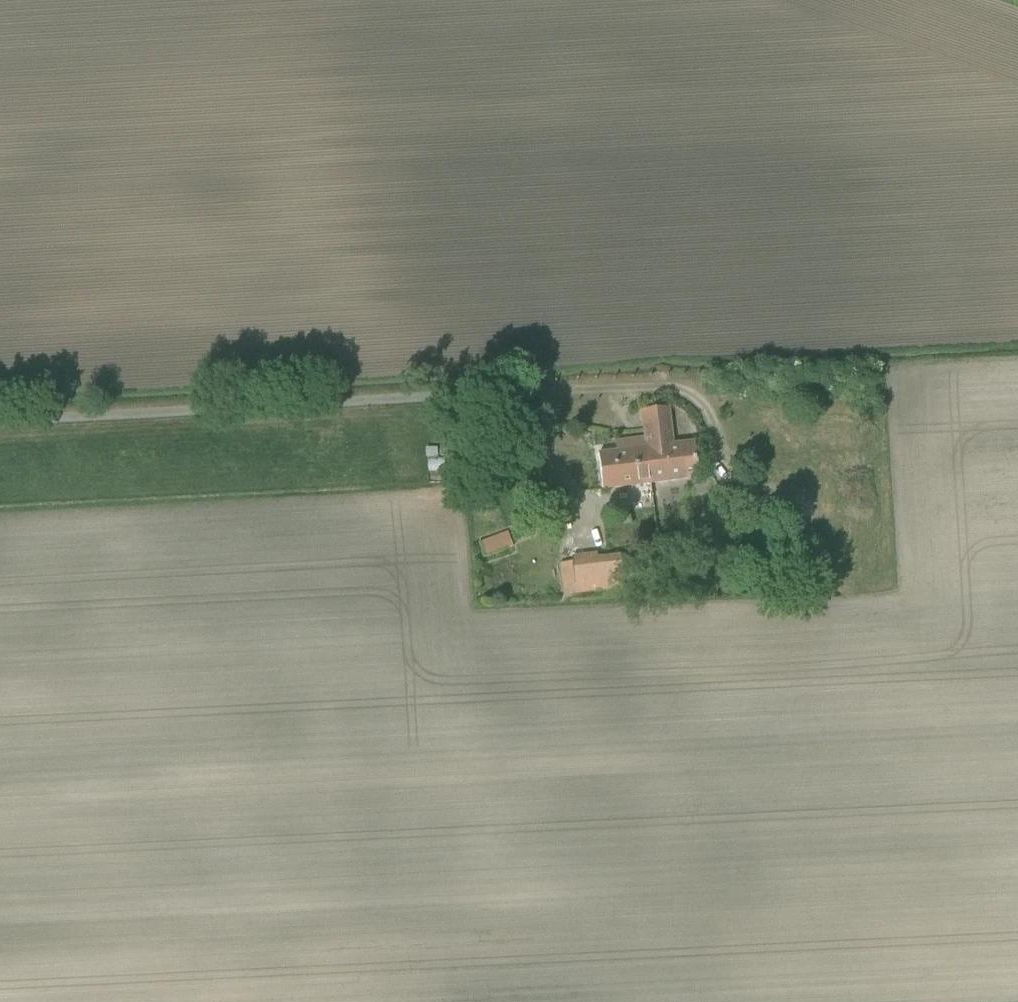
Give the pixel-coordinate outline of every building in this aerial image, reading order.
[(641,412),(644,438),(650,484),(698,478),(694,442),(673,445),(669,409),(641,412)] [(650,484),(644,438),(621,441),(622,451),(598,454),(603,490),(650,484)] [(438,457),(428,458),(428,471),(445,470),(444,457),(438,457)] [(507,532),(479,543),(484,557),(513,546),(507,532)] [(620,555),(574,561),(579,593),(624,587),(623,580),(635,579),(633,567),(622,569),(620,555)]
